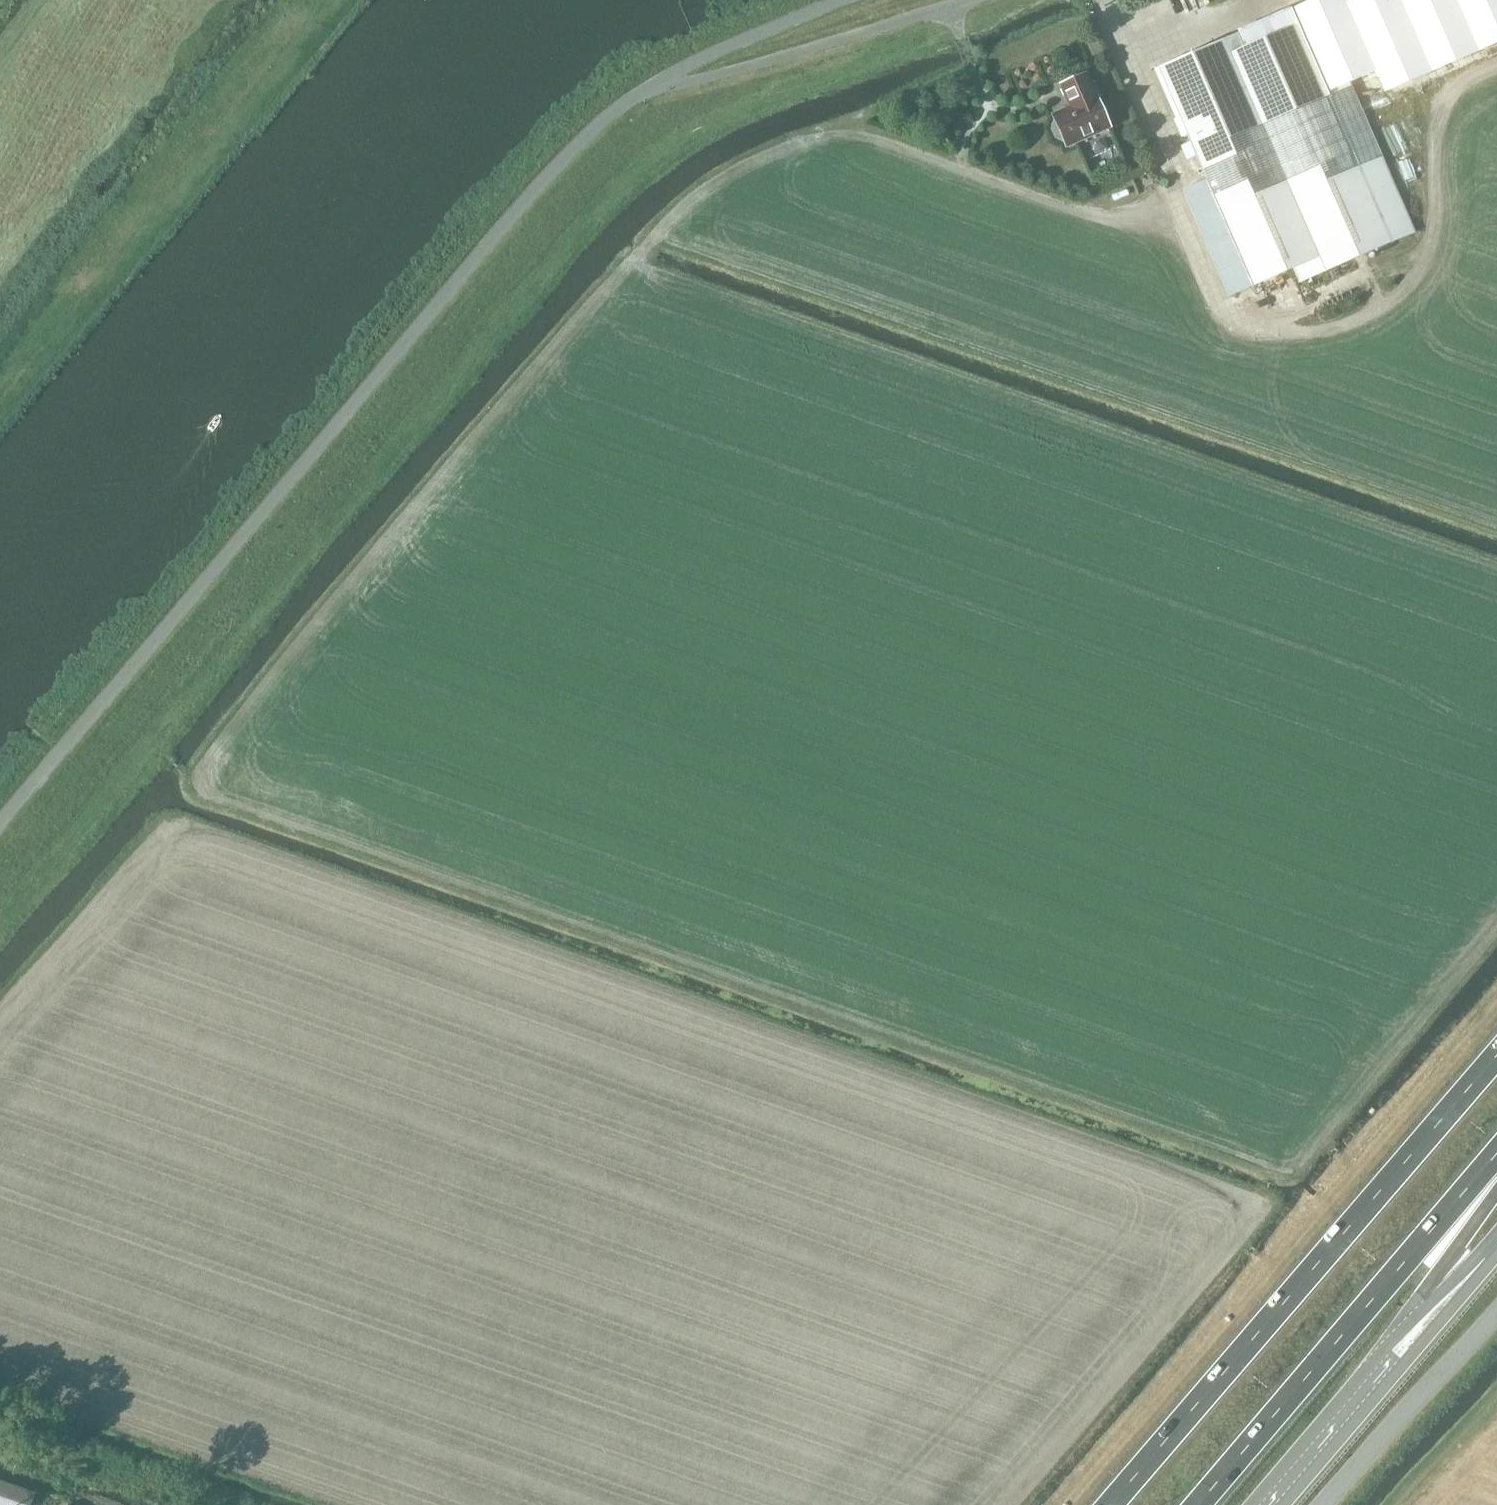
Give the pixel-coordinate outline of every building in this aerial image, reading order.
[(1154,69),(1184,137),(1188,136),(1253,286),(1293,268),(1299,283),(1416,232),(1350,81),(1374,72),(1383,91),(1496,44),(1496,0),(1353,0),(1346,3),(1345,0),(1311,0),(1291,9),(1239,33),(1158,68),(1154,69)] [(1078,104),(1076,105),(1071,107),(1053,115),(1056,121),(1052,125),(1051,129),(1055,138),(1059,140),(1064,140),(1067,146),(1110,127),(1087,74),(1061,85),(1068,102),(1070,101),(1074,99),(1078,104)]
